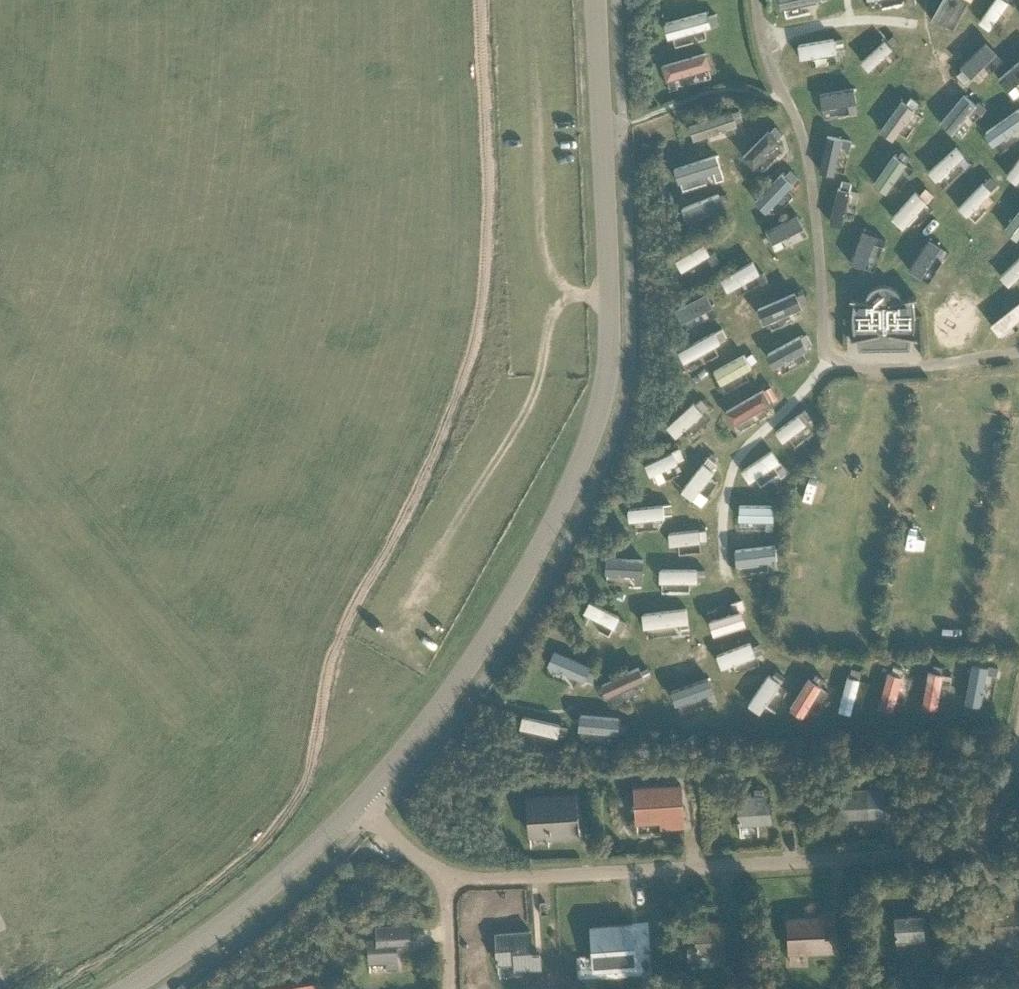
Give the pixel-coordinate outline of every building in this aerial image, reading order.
[(822,0),(779,0),(781,10),(822,2),(822,0)] [(930,20),(945,29),(962,0),(942,0),(930,20)] [(1005,0),(994,0),(978,23),(990,31),(1009,3),(1005,0)] [(711,27),(707,12),(664,23),(668,38),(711,27)] [(834,39),(797,45),(799,61),(837,54),(834,39)] [(894,49),(884,39),(861,62),(870,71),(894,49)] [(997,54),(986,43),(962,67),(973,78),(997,54)] [(712,69),(707,52),(662,65),(667,82),(712,69)] [(999,79),(1009,91),(1018,83),(1018,63),(999,79)] [(857,103),(855,89),(822,95),(824,109),(857,103)] [(975,107),(964,96),(940,123),(952,133),(975,107)] [(912,111),(902,103),(881,132),(892,140),(912,111)] [(737,127),(732,110),(689,124),(694,140),(737,127)] [(986,134),(995,146),(1018,128),(1018,111),(1018,110),(986,134)] [(780,141),(768,130),(742,157),(754,169),(780,141)] [(841,140),(828,137),(821,173),(833,175),(841,140)] [(965,157),(956,147),(929,173),(937,182),(965,157)] [(722,170),(717,155),(675,169),(679,183),(722,170)] [(906,165),(895,157),(875,185),(886,193),(906,165)] [(1007,176),(1016,184),(1018,181),(1018,161),(1007,176)] [(793,185),(782,174),(755,202),(766,212),(793,185)] [(992,191),(984,183),(959,209),(968,217),(992,191)] [(839,190),(831,224),(842,227),(850,192),(839,190)] [(916,193),(892,220),(903,229),(927,202),(916,193)] [(724,209),(719,195),(682,209),(687,222),(724,209)] [(1004,231),(1018,241),(1018,239),(1018,210),(1004,231)] [(804,229),(797,216),(766,231),(772,244),(804,229)] [(878,238),(863,232),(852,264),(866,269),(878,238)] [(941,249),(929,241),(909,270),(921,279),(941,249)] [(933,279),(953,248),(945,244),(926,274),(933,279)] [(710,256),(704,245),(676,261),(681,272),(710,256)] [(1000,278),(1010,287),(1018,278),(1018,259),(1000,278)] [(759,275),(753,263),(721,280),(727,292),(759,275)] [(859,338),(861,346),(907,346),(909,337),(917,338),(917,337),(913,337),(914,332),(915,328),(915,323),(915,318),(915,314),(914,309),(914,306),(913,303),(912,299),(917,298),(916,297),(901,300),(901,298),(901,297),(899,294),(899,293),(897,291),(895,289),(892,287),(890,286),(886,285),(883,285),(880,285),(878,285),(876,286),(874,287),(871,289),(869,291),(868,293),(867,294),(866,296),(866,297),(866,299),(865,300),(850,298),(850,299),(854,300),(854,303),(853,308),(852,312),(852,319),(853,323),(853,328),(854,333),(855,337),(851,338),(851,340),(859,338)] [(803,308),(796,293),(757,310),(763,325),(803,308)] [(713,308),(706,294),(675,310),(682,323),(713,308)] [(991,326),(1000,337),(1018,322),(1018,304),(991,326)] [(720,344),(714,333),(678,352),(684,363),(720,344)] [(808,350),(800,337),(767,355),(774,369),(808,350)] [(752,369),(744,355),(713,371),(720,386),(752,369)] [(771,405),(764,391),(725,412),(733,426),(771,405)] [(703,415),(694,404),(666,428),(676,439),(703,415)] [(807,425),(800,416),(776,433),(783,443),(807,425)] [(780,463),(772,452),(741,472),(749,484),(780,463)] [(677,465),(672,453),(645,465),(650,477),(677,465)] [(714,474),(703,465),(681,493),(692,502),(714,474)] [(664,520),(663,507),(628,510),(629,523),(664,520)] [(774,522),(774,507),(739,507),(739,522),(774,522)] [(700,544),(699,531),(668,535),(670,547),(700,544)] [(777,562),(775,546),(735,552),(737,567),(777,562)] [(643,577),(643,561),(606,560),(605,576),(643,577)] [(697,584),(697,571),(659,571),(659,584),(697,584)] [(614,630),(620,619),(590,603),(584,614),(614,630)] [(688,624),(686,610),(642,615),(643,630),(688,624)] [(746,626),(741,612),(710,622),(714,636),(746,626)] [(756,658),(751,644),(717,657),(722,670),(756,658)] [(590,668),(553,653),(547,667),(584,683),(590,668)] [(981,708),(988,668),(973,666),(966,705),(981,708)] [(645,682),(639,669),(600,687),(606,699),(645,682)] [(894,714),(903,679),(888,675),(879,710),(894,714)] [(938,712),(944,677),(929,675),(923,709),(938,712)] [(780,685),(769,677),(748,707),(760,715),(780,685)] [(851,716),(860,681),(847,678),(839,713),(851,716)] [(714,694),(709,680),(671,693),(676,707),(714,694)] [(803,719),(821,689),(808,681),(790,711),(803,719)] [(578,732),(618,736),(620,720),(580,717),(578,732)] [(558,738),(560,727),(522,718),(520,730),(558,738)] [(883,780),(871,780),(871,788),(883,787),(883,780)] [(684,826),(681,784),(635,787),(637,821),(661,820),(662,827),(684,826)] [(871,788),(866,788),(848,789),(848,794),(839,795),(840,818),(885,815),(884,787),(883,787),(871,788)] [(740,824),(771,822),(770,802),(766,802),(766,794),(764,794),(764,788),(756,789),(756,795),(748,795),(748,800),(739,801),(740,824)] [(548,836),(578,834),(575,796),(528,799),(530,834),(548,833),(548,836)] [(823,916),(788,918),(789,952),(833,950),(833,936),(824,936),(823,916)] [(897,940),(924,938),(923,916),(895,917),(897,940)] [(607,925),(592,926),(595,968),(635,965),(632,923),(607,925)] [(396,944),(410,943),(409,924),(377,926),(378,939),(368,940),(370,962),(388,961),(388,968),(398,968),(396,944)] [(531,930),(476,934),(479,971),(541,967),(541,952),(532,953),(532,948),(531,930)]
